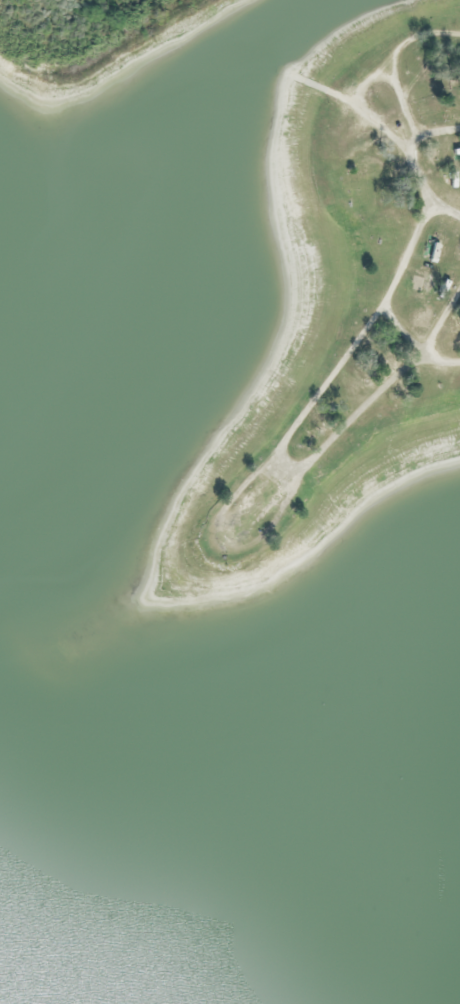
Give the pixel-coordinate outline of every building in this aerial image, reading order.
[(459,116),(459,90),(459,87),(449,92),(459,116)] [(439,144),(433,142),(427,161),(433,163),(439,144)]
